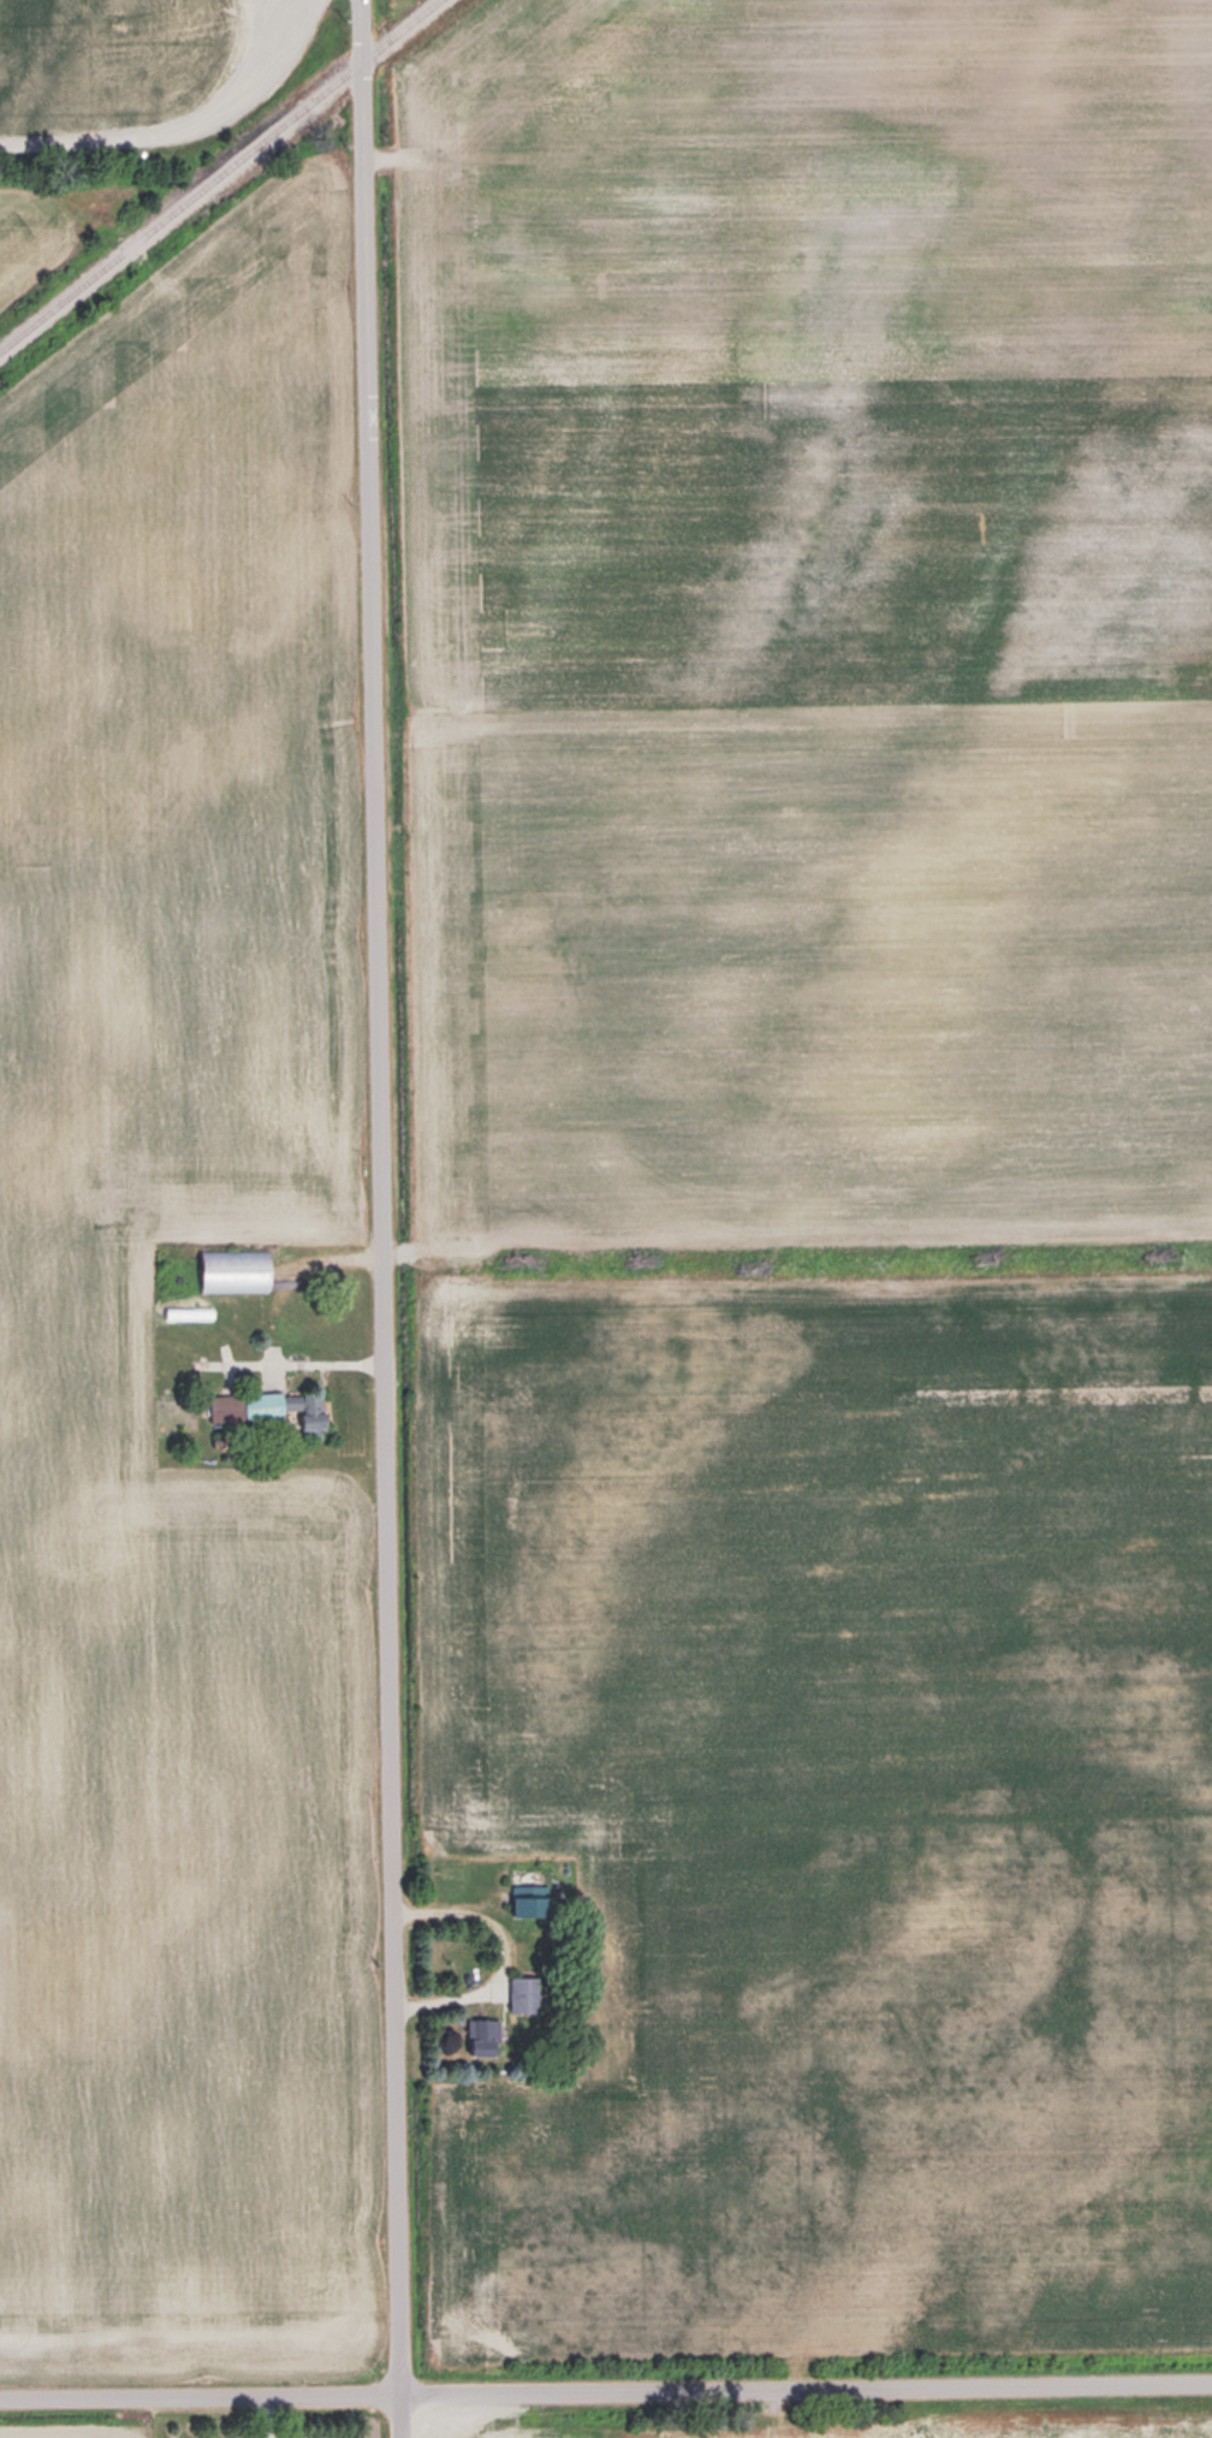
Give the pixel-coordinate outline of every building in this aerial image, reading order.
[(203,1292),(275,1291),(274,1249),(203,1250),(203,1292)] [(329,1430),(326,1388),(211,1395),(212,1422),(302,1417),(303,1431),(329,1430)] [(553,1869),(516,1869),(516,1918),(553,1918),(553,1869)] [(541,2014),(541,1978),(512,1978),(512,2014),(541,2014)] [(470,2020),(470,2057),(500,2057),(500,2020),(470,2020)]
